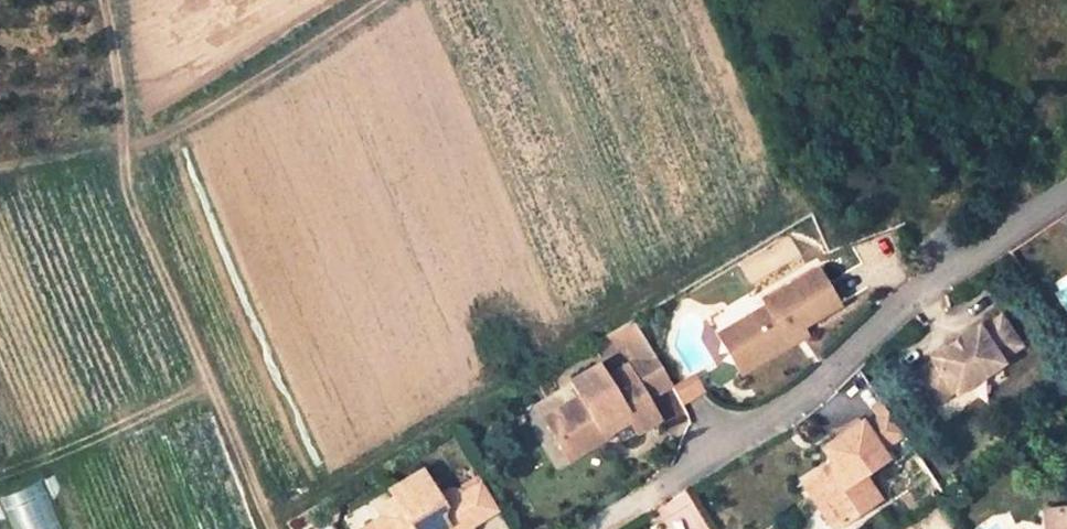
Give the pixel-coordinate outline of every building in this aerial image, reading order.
[(780,345),(812,328),(834,316),(815,280),(760,310),(763,316),(725,337),(743,368),(781,349),(780,345)] [(979,328),(958,342),(982,378),(1004,364),(1001,360),(1021,347),(1002,318),(981,332),(979,328)] [(589,350),(601,369),(624,355),(629,365),(653,352),(636,322),(589,350)] [(780,345),(781,349),(784,355),(804,345),(803,344),(817,335),(812,328),(780,345)] [(957,395),(982,378),(958,342),(932,359),(935,363),(916,376),(935,405),(955,391),(957,395)] [(659,418),(683,404),(653,352),(629,365),(606,378),(613,389),(634,377),(659,418)] [(572,421),(553,434),(569,460),(604,438),(599,429),(609,422),(614,431),(631,421),(637,431),(659,418),(634,377),(613,389),(606,378),(601,369),(575,386),(583,401),(566,412),(572,421)] [(693,375),(674,387),(683,404),(703,392),(693,375)] [(899,442),(906,437),(884,404),(876,409),(883,420),(899,442)] [(566,412),(547,424),(553,434),(572,421),(566,412)] [(853,440),(868,463),(899,442),(883,420),(853,440)] [(631,421),(614,431),(620,441),(637,431),(631,421)] [(823,528),(840,528),(846,525),(869,510),(854,489),(876,474),(868,463),(853,440),(851,436),(811,462),(824,481),(810,489),(806,484),(789,496),(802,515),(810,510),(823,528)] [(502,512),(485,485),(467,496),(454,492),(450,501),(440,497),(424,471),(393,491),(397,497),(381,507),(387,518),(370,528),(478,528),(479,525),(502,512)] [(811,528),(823,528),(810,510),(802,515),(811,528)] [(1063,513),(1052,514),(1052,528),(1064,528),(1063,513)]
